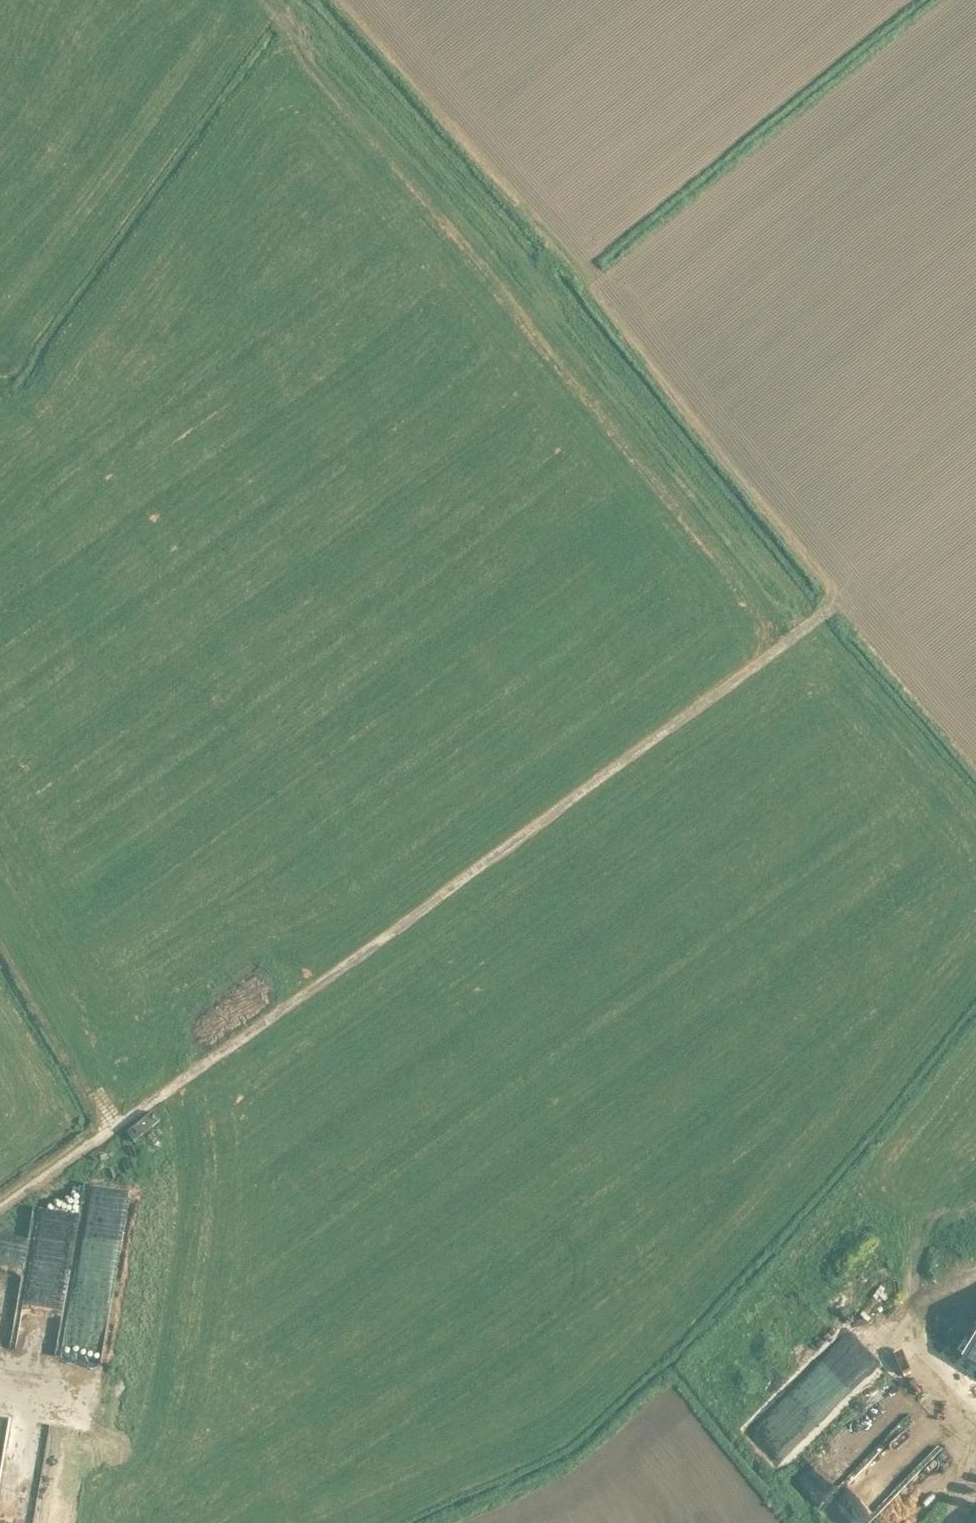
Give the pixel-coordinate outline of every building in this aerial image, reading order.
[(79,1220),(121,1221),(122,1175),(80,1173),(79,1220)] [(963,1350),(975,1359),(975,1329),(963,1350)]
